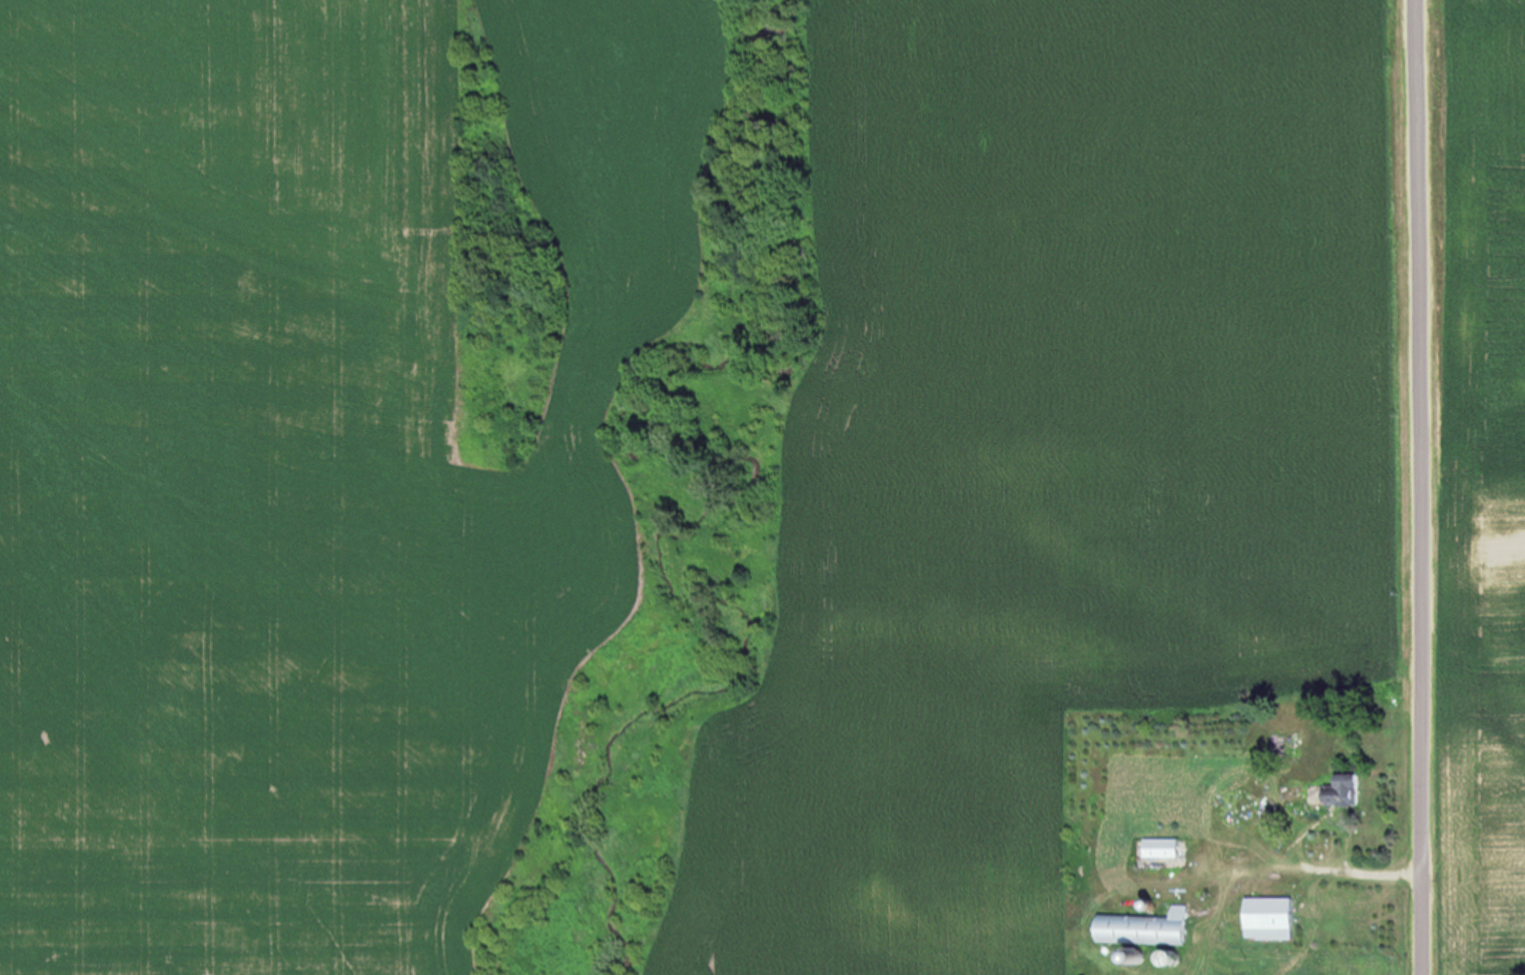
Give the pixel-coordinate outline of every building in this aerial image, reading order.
[(1356,805),(1356,778),(1324,778),(1324,787),(1313,787),(1313,805),(1356,805)] [(1153,857),(1187,857),(1187,839),(1153,839),(1153,857)] [(1253,898),(1253,939),(1302,939),(1302,898),(1253,898)] [(1108,943),(1192,944),(1193,929),(1200,929),(1200,905),(1180,905),(1180,916),(1108,915),(1108,943)]
